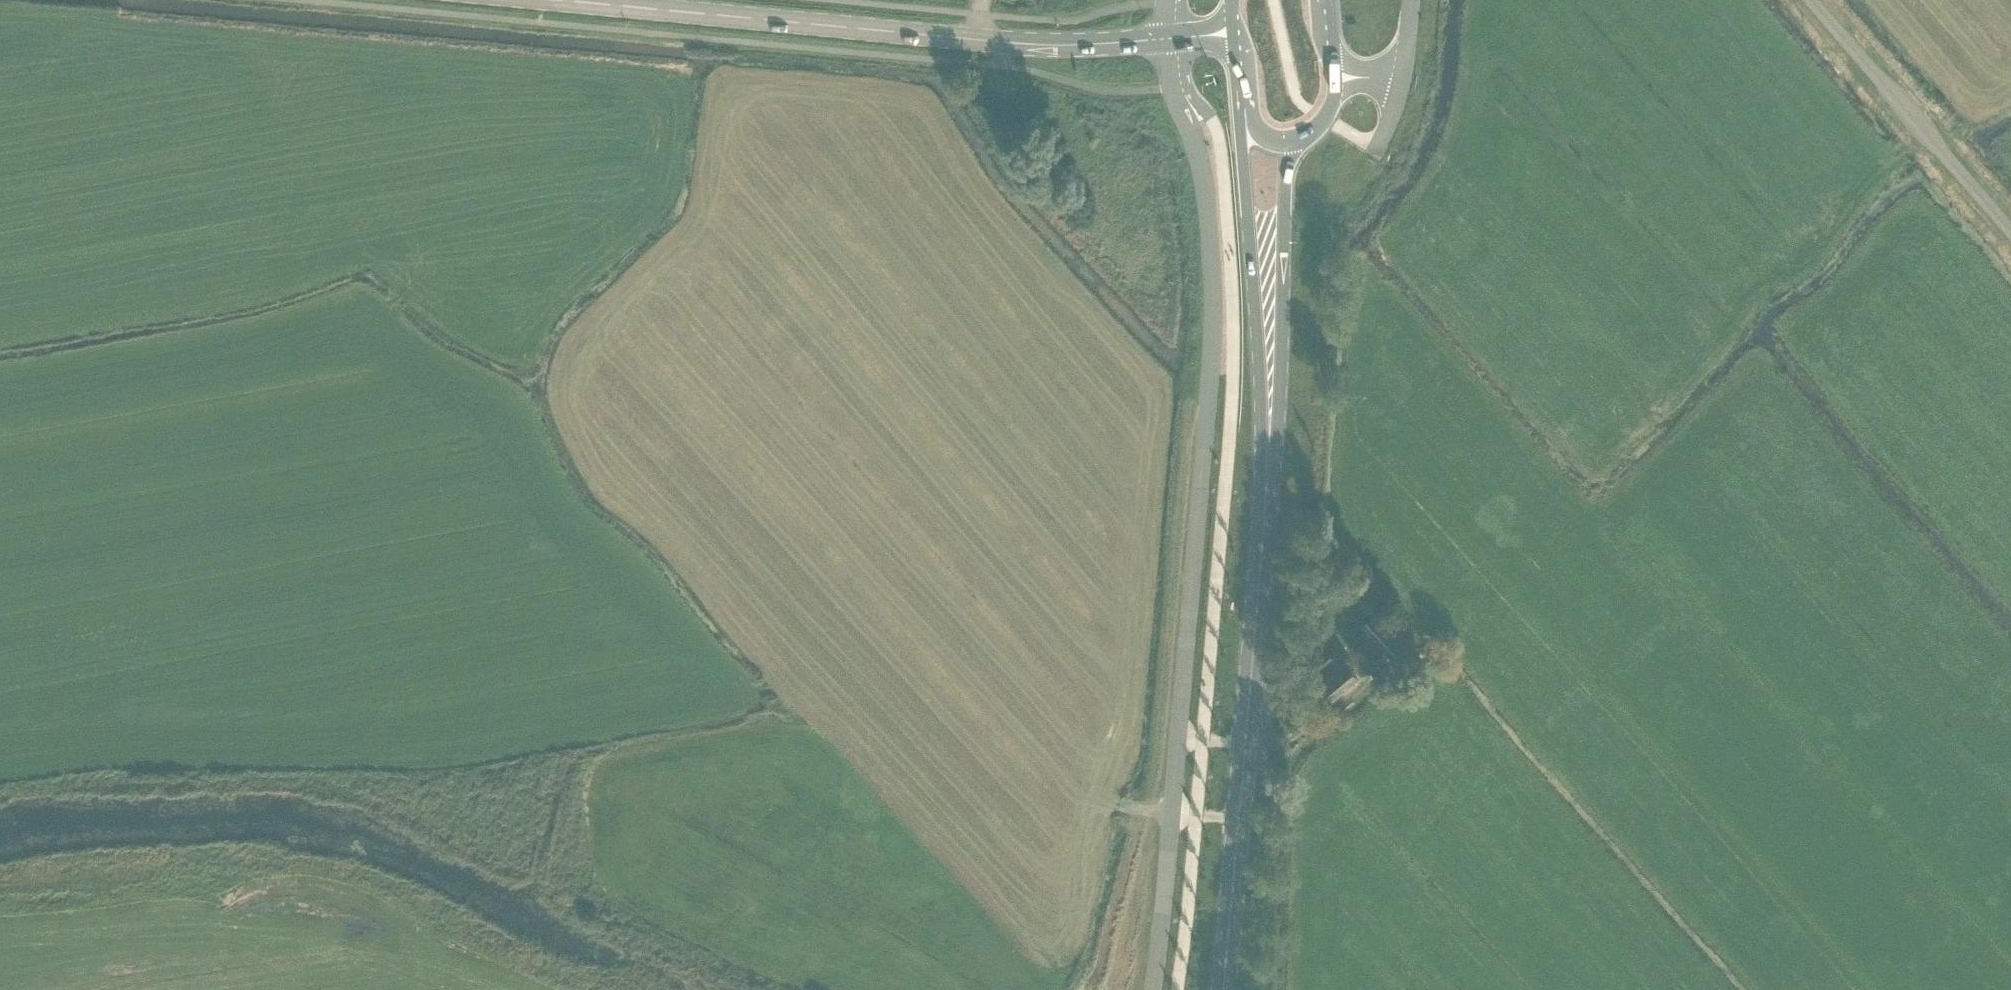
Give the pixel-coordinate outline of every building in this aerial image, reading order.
[(1321,655),(1325,640),(1310,638),(1307,653),(1321,655)] [(1338,664),(1330,655),(1311,671),(1329,694),(1333,698),(1359,676),(1345,659),(1338,664)]
